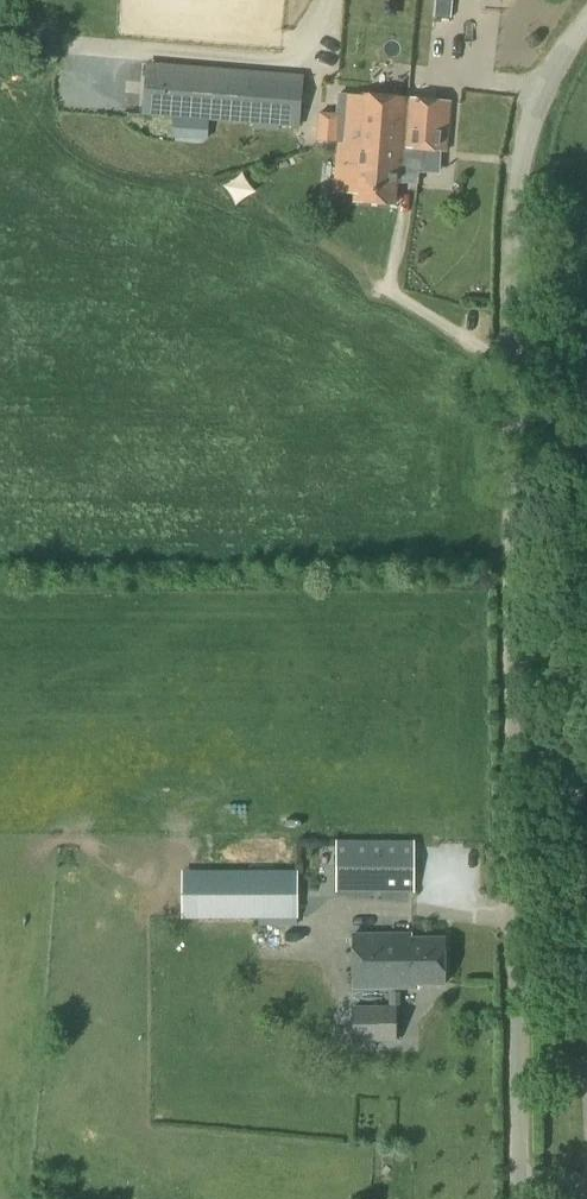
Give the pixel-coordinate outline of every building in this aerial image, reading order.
[(435,18),(451,19),(453,0),(436,0),(435,18)] [(299,129),(303,75),(155,63),(151,118),(191,121),(209,122),(299,129)] [(319,116),(317,142),(337,144),(335,170),(347,171),(345,194),(352,194),(352,203),(391,206),(393,173),(400,174),(402,149),(443,152),(446,102),(352,95),(350,120),(336,119),(336,118),(319,116)] [(191,130),(199,139),(208,140),(209,122),(191,121),(191,130)] [(577,804),(585,798),(586,786),(580,778),(570,776),(561,783),(559,795),(566,803),(577,804)] [(336,894),(414,894),(414,841),(336,841),(336,894)] [(298,919),(298,872),(196,872),(196,919),(298,919)] [(407,939),(407,935),(350,936),(350,989),(387,989),(387,1007),(349,1007),(350,1042),(392,1042),(392,989),(414,989),(414,986),(441,986),(441,938),(407,939)]
